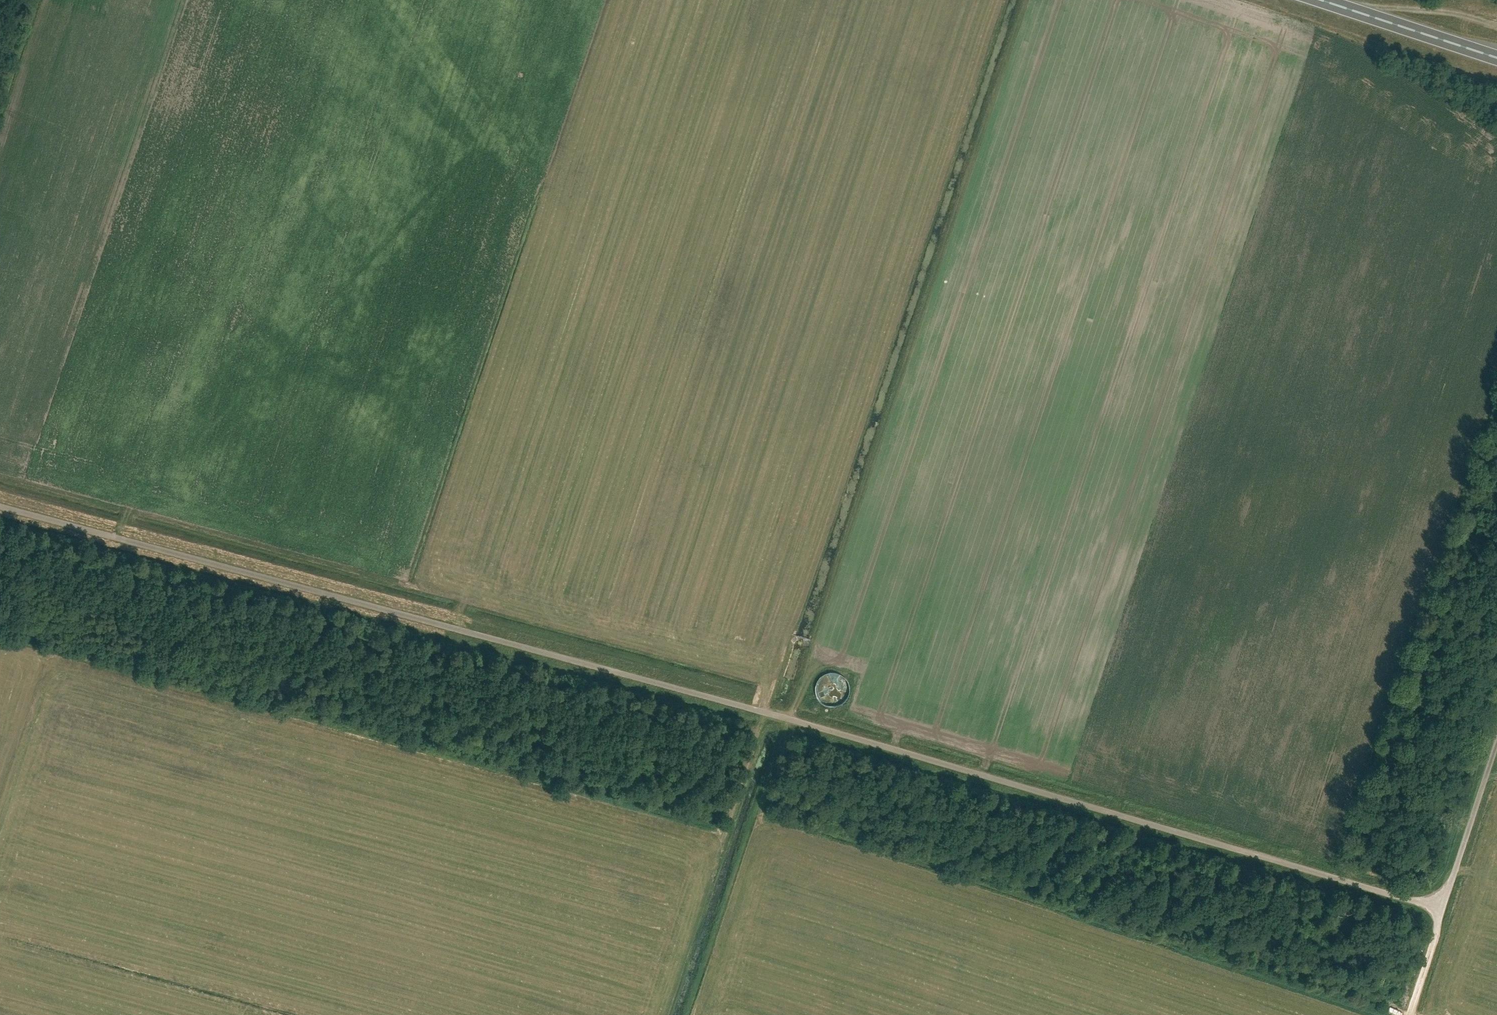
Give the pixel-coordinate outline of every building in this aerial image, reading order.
[(836,674),(834,674),(831,674),(829,674),(826,675),(822,678),(820,680),(819,683),(817,685),(817,687),(816,690),(816,692),(817,695),(818,697),(818,699),(821,702),(822,703),(824,704),(825,705),(827,706),(829,707),(831,707),(834,707),(837,707),(839,706),(841,705),(843,705),(844,703),(846,701),(847,700),(850,695),(850,691),(850,688),(849,684),(847,682),(845,679),(843,677),(841,676),(839,675),(836,674)]
